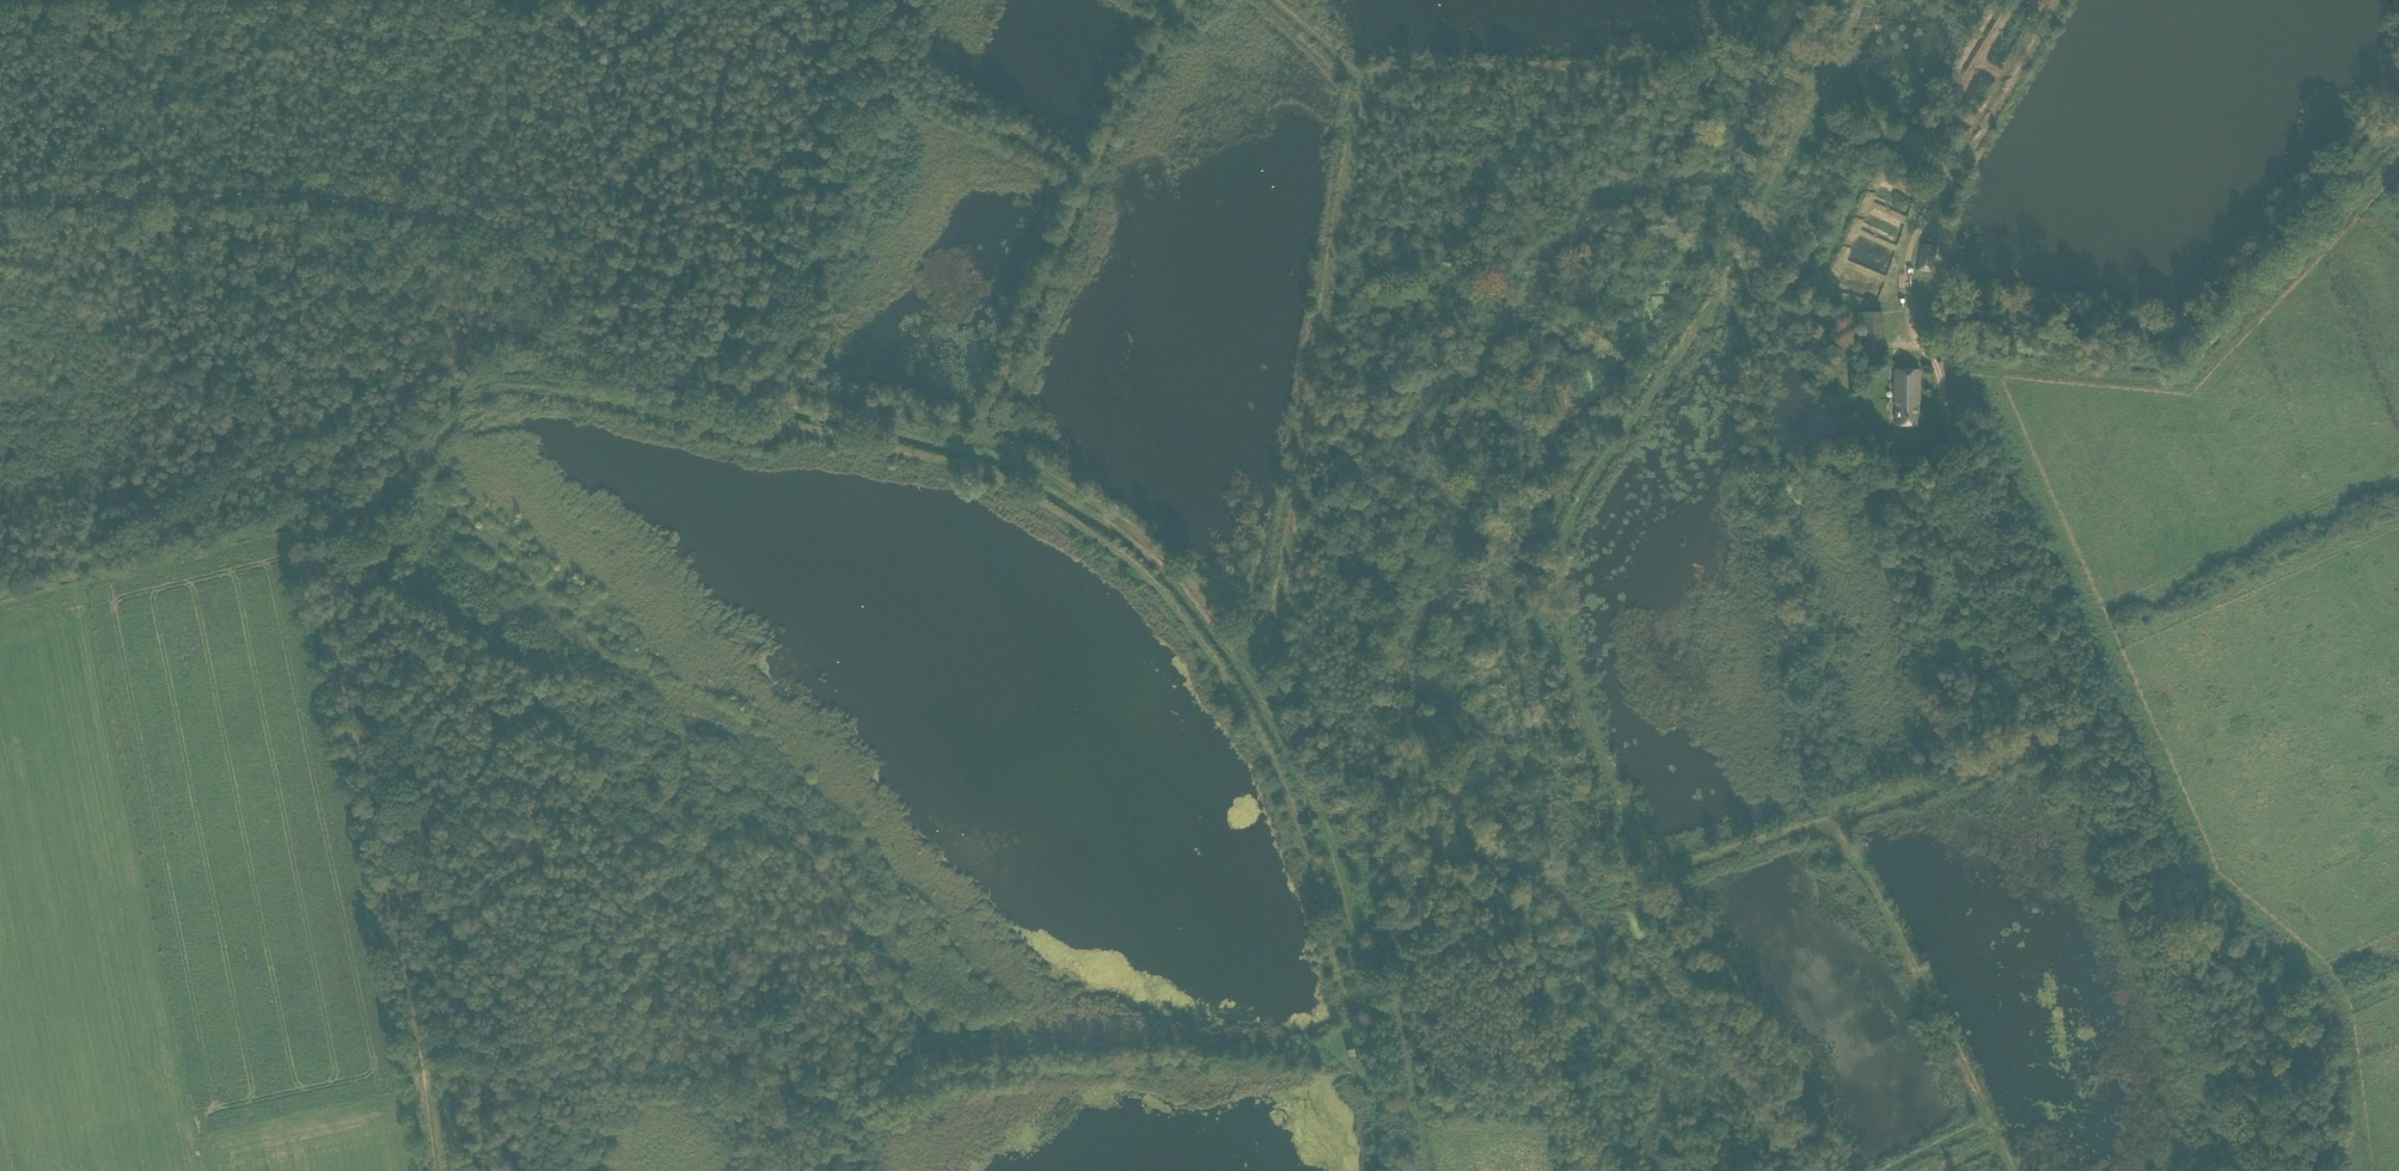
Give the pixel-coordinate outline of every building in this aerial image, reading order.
[(1855,240),(1865,221),(1857,217),(1848,236),(1855,240)] [(1919,269),(1931,271),(1934,246),(1922,244),(1919,269)] [(1866,351),(1885,352),(1886,309),(1867,309),(1866,351)] [(1852,344),(1851,359),(1864,359),(1864,344),(1852,344)] [(1919,403),(1919,369),(1895,368),(1895,403),(1896,403),(1896,424),(1905,423),(1917,424),(1918,403),(1919,403)] [(1875,480),(1869,467),(1862,470),(1868,483),(1875,480)]
